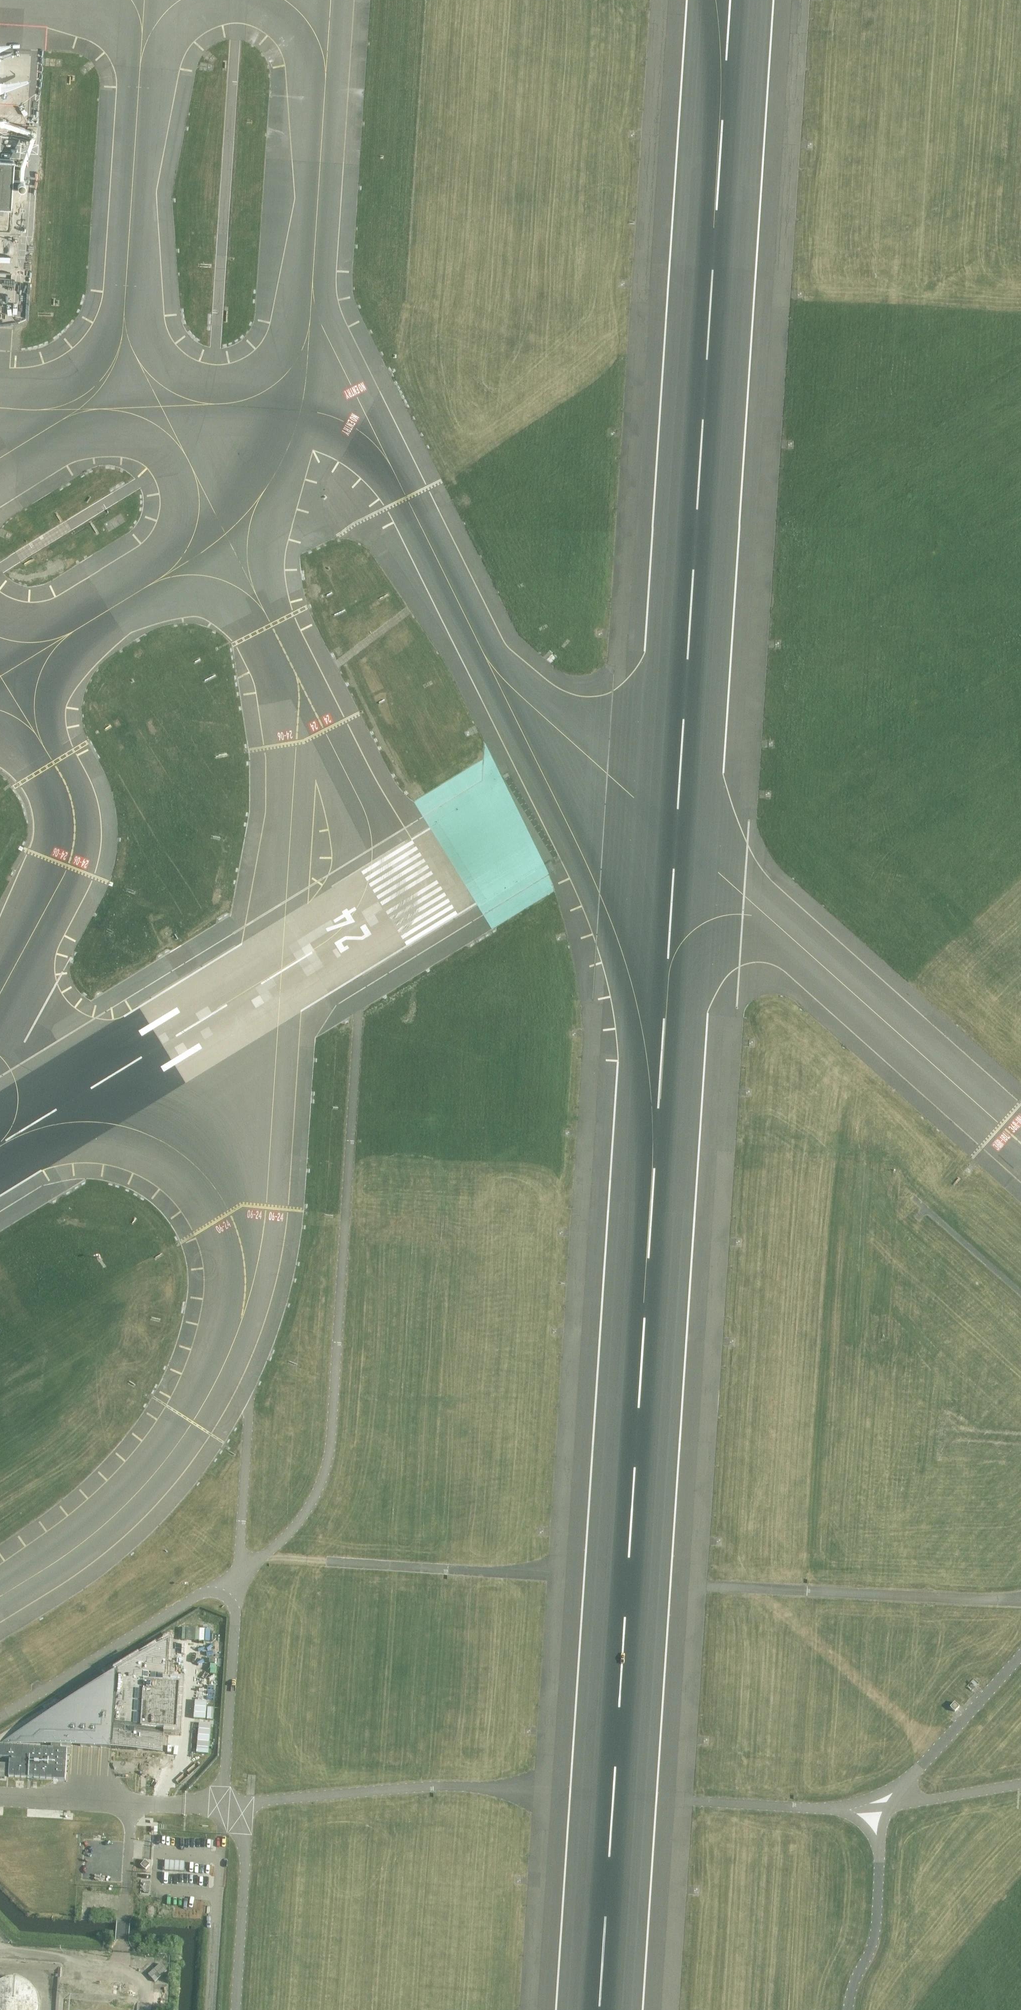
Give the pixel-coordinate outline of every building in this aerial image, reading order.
[(10,205),(13,157),(0,156),(0,204),(10,205)] [(167,1678),(169,1639),(125,1666),(63,1704),(1,1742),(51,1746),(61,1746),(111,1749),(162,1752),(163,1733),(182,1735),(185,1679),(167,1678)] [(67,1748),(61,1748),(61,1746),(51,1746),(51,1747),(0,1744),(0,1757),(8,1757),(10,1758),(9,1777),(28,1778),(31,1778),(53,1779),(65,1780),(67,1748)] [(145,1861),(141,1865),(145,1869),(150,1864),(145,1861)] [(155,1982),(167,1971),(160,1964),(148,1975),(155,1982)] [(38,2003),(38,1998),(36,1994),(34,1990),(31,1986),(28,1983),(24,1980),(19,1979),(15,1978),(10,1978),(5,1980),(1,1982),(0,1982),(0,2009),(37,2009),(38,2007),(38,2003)]
